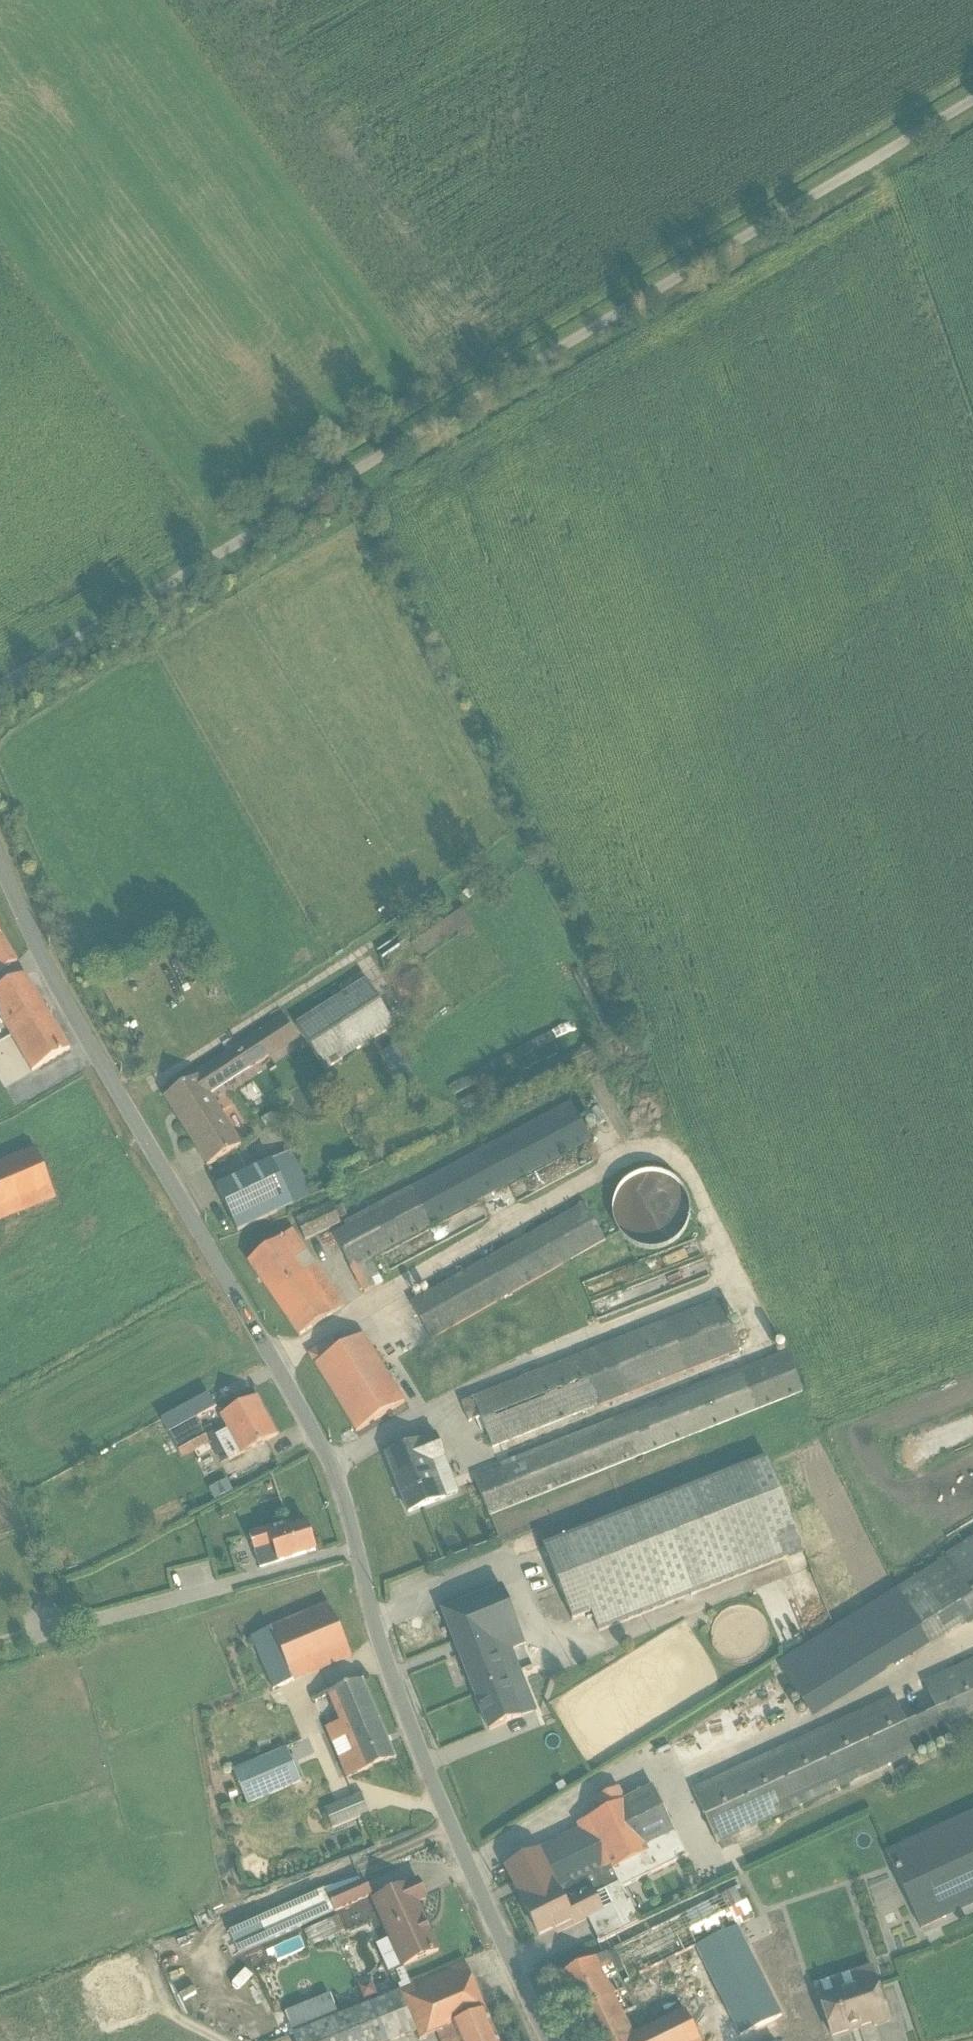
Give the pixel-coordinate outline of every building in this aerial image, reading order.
[(17,962),(0,934),(0,972),(17,962)] [(31,1073),(69,1051),(24,975),(0,989),(0,1012),(0,1013),(0,1014),(0,1022),(31,1073)] [(395,1028),(365,982),(296,1027),(325,1073),(395,1028)] [(207,1168),(256,1138),(254,1136),(240,1145),(209,1095),(268,1059),(269,1060),(298,1042),(285,1019),(194,1075),(196,1078),(164,1098),(207,1168)] [(399,1089),(414,1080),(394,1047),(378,1056),(399,1089)] [(570,1102),(344,1223),(345,1227),(333,1233),(363,1293),(383,1283),(371,1260),(591,1141),(570,1102)] [(0,1164),(0,1220),(56,1198),(35,1149),(0,1164)] [(289,1154),(217,1189),(237,1232),(311,1197),(289,1154)] [(625,1167),(611,1214),(622,1218),(617,1235),(672,1252),(692,1188),(625,1167)] [(333,1209),(331,1205),(296,1221),(304,1241),(341,1224),(339,1220),(347,1216),(342,1205),(333,1209)] [(584,1205),(410,1302),(432,1340),(604,1243),(584,1205)] [(299,1337),(344,1305),(293,1231),(247,1262),(299,1337)] [(480,1418),(492,1449),(739,1352),(720,1301),(462,1403),(469,1422),(480,1418)] [(332,1339),(308,1354),(357,1431),(405,1401),(362,1335),(339,1350),(332,1339)] [(476,1481),(489,1516),(802,1394),(786,1353),(500,1464),(502,1470),(476,1481)] [(161,1420),(169,1434),(217,1409),(209,1396),(161,1420)] [(228,1461),(277,1436),(256,1398),(220,1418),(227,1430),(215,1437),(228,1461)] [(385,1455),(408,1513),(446,1498),(433,1463),(445,1458),(436,1435),(385,1455)] [(766,1458),(542,1547),(572,1621),(591,1614),(599,1633),(804,1552),(766,1458)] [(259,1567),(315,1550),(307,1524),(290,1529),(288,1523),(249,1535),(259,1567)] [(814,1720),(972,1622),(972,1537),(944,1554),(947,1558),(775,1664),(814,1720)] [(442,1612),(489,1730),(522,1717),(524,1722),(538,1717),(511,1650),(524,1645),(501,1588),(442,1612)] [(250,1636),(271,1689),(351,1656),(328,1605),(250,1636)] [(717,1845),(719,1844),(722,1851),(734,1846),(731,1839),(972,1728),(972,1660),(923,1684),(935,1711),(905,1725),(894,1699),(692,1791),(717,1845)] [(312,1701),(329,1740),(378,1719),(362,1680),(312,1701)] [(346,1779),(395,1758),(378,1719),(329,1740),(346,1779)] [(233,1770),(247,1804),(301,1782),(285,1748),(233,1770)] [(903,1788),(914,1783),(906,1766),(895,1771),(903,1788)] [(880,1803),(900,1794),(890,1773),(870,1782),(880,1803)] [(538,1936),(552,1929),(556,1936),(588,1921),(599,1942),(617,1934),(639,1923),(622,1888),(686,1857),(651,1786),(624,1800),(618,1788),(593,1801),(599,1814),(575,1825),(578,1831),(505,1866),(538,1936)] [(325,1811),(331,1829),(369,1814),(361,1795),(325,1811)] [(882,1847),(915,1926),(972,1901),(972,1809),(882,1847)] [(229,1931),(239,1954),(372,1896),(365,1881),(360,1883),(359,1879),(323,1890),(229,1931)] [(376,1945),(389,1973),(438,1951),(417,1902),(426,1898),(418,1881),(371,1902),(388,1940),(376,1945)] [(684,2009),(634,2033),(625,2014),(635,2009),(617,1974),(623,1971),(629,1981),(678,1956),(737,1926),(752,1918),(738,1887),(622,1943),(617,1934),(599,1942),(596,1943),(601,1954),(558,1976),(591,2040),(699,2040),(684,2009)] [(204,1910),(231,1897),(228,1890),(201,1904),(204,1910)] [(311,1948),(344,1932),(337,1917),(303,1932),(311,1948)] [(737,1926),(747,1947),(763,1938),(752,1918),(737,1926)] [(747,1947),(737,1926),(678,1956),(682,1963),(697,1955),(738,2037),(782,2016),(747,1947)] [(279,1958),(306,1947),(300,1934),(273,1946),(279,1958)] [(466,1963),(399,1990),(400,1992),(294,2035),(296,2040),(390,2040),(415,2031),(419,2040),(421,2040),(436,2035),(438,2040),(498,2040),(466,1963)] [(874,2027),(889,2023),(871,1969),(815,1987),(831,2038),(872,2023),(874,2027)] [(364,1999),(376,1995),(371,1981),(359,1985),(364,1999)] [(338,2015),(330,1995),(285,2014),(293,2034),(338,2015)]
